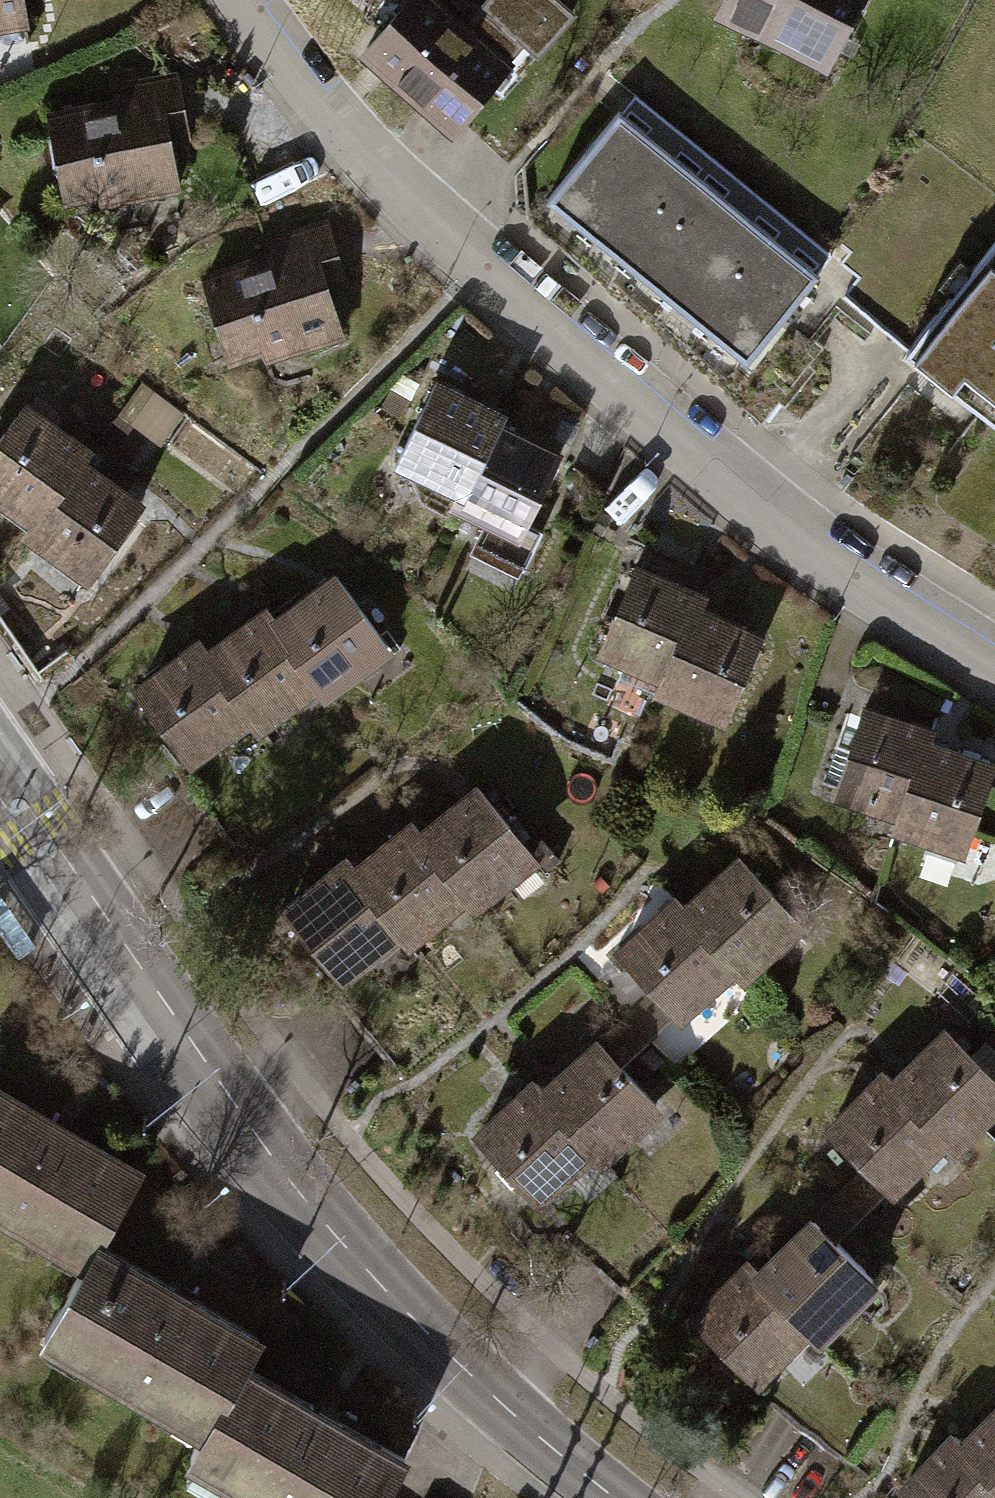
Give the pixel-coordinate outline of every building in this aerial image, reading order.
[(26,19),(22,0),(0,0),(0,24),(26,19)] [(357,45),(444,122),(515,41),(527,52),(564,11),(551,0),(474,0),(453,24),(426,0),(397,0),(357,45)] [(713,12),(761,36),(769,21),(831,52),(857,0),(719,0),(713,12)] [(117,89),(120,104),(124,121),(161,114),(180,111),(174,78),(117,89)] [(630,93),(614,113),(655,145),(692,175),(732,207),(772,239),(813,271),(829,251),(630,93)] [(175,183),(161,114),(124,121),(120,104),(49,118),(63,193),(131,180),(133,191),(175,183)] [(546,197),(587,230),(655,145),(614,113),(546,197)] [(587,230),(625,260),(692,175),(655,145),(587,230)] [(625,260),(665,292),(732,207),(692,175),(625,260)] [(665,292),(704,323),(772,239),(732,207),(665,292)] [(268,244),(272,257),(278,276),(319,264),(335,259),(325,227),(268,244)] [(907,346),(994,417),(994,239),(994,238),(907,346)] [(813,271),(772,239),(704,323),(745,356),(813,271)] [(339,328),(319,264),(278,276),(272,257),(203,278),(224,349),(293,328),(297,341),(339,328)] [(445,513),(452,499),(493,425),(499,413),(490,409),(428,379),(391,455),(402,463),(418,499),(445,513)] [(139,381),(118,412),(132,421),(153,390),(139,381)] [(33,516),(80,451),(73,445),(17,405),(0,429),(0,492),(33,516)] [(502,429),(493,425),(452,499),(487,516),(473,545),(520,567),(539,527),(525,520),(556,455),(502,429)] [(86,443),(80,451),(33,516),(25,528),(85,571),(133,505),(110,489),(124,469),(86,443)] [(598,645),(661,673),(689,610),(694,598),(631,570),(598,645)] [(318,583),(268,619),(310,677),(319,689),(381,645),(330,575),(318,583)] [(705,617),(689,610),(661,673),(657,682),(723,711),(755,639),(705,617)] [(251,719),(310,677),(268,619),(263,611),(254,617),(203,653),(246,712),(251,719)] [(184,756),(246,712),(203,653),(197,644),(189,649),(135,688),(184,756)] [(833,786),(899,810),(923,746),(927,733),(861,709),(833,786)] [(992,771),(923,746),(899,810),(896,819),(928,831),(924,844),(951,854),(955,842),(965,845),(992,771)] [(479,792),(418,836),(460,894),(468,906),(530,862),(479,792)] [(400,936),(460,894),(418,836),(412,828),(353,870),(395,929),(400,936)] [(738,858),(680,908),(729,963),(738,974),(795,924),(738,858)] [(334,973),(395,929),(353,870),(346,861),(285,905),(334,973)] [(674,1011),(729,963),(680,908),(673,900),(619,948),(674,1011)] [(976,1116),(994,1098),(994,1080),(946,1029),(892,1081),(940,1130),(950,1141),(976,1116)] [(550,1082),(541,1090),(589,1146),(598,1156),(655,1106),(598,1040),(550,1082)] [(885,1183),(940,1130),(892,1081),(884,1072),(829,1125),(885,1183)] [(535,1193),(589,1146),(541,1090),(534,1083),(522,1093),(479,1130),(535,1193)] [(85,1259),(95,1242),(137,1171),(63,1127),(0,1090),(0,1209),(85,1259)] [(976,1116),(994,1136),(994,1098),(976,1116)] [(769,1256),(754,1269),(803,1324),(812,1334),(869,1284),(811,1219),(769,1256)] [(183,1294),(95,1242),(85,1259),(42,1331),(204,1426),(242,1363),(257,1338),(183,1294)] [(748,1372),(803,1324),(754,1269),(747,1261),(732,1274),(693,1309),(748,1372)] [(242,1363),(204,1426),(190,1450),(272,1497),(378,1497),(402,1458),(328,1414),(242,1363)] [(961,1443),(994,1476),(994,1408),(969,1435),(961,1443)] [(961,1443),(952,1433),(941,1444),(901,1485),(915,1497),(994,1497),(994,1476),(961,1443)]
